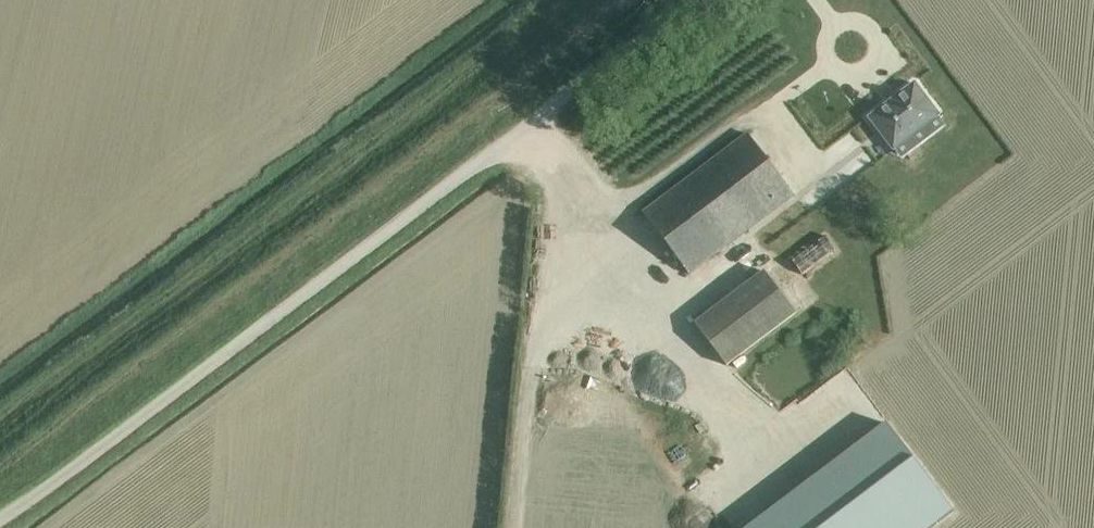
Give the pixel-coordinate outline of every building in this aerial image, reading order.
[(892,146),(937,111),(914,81),(868,114),(892,146)] [(750,136),(645,217),(690,276),(795,195),(750,136)] [(802,277),(835,252),(825,236),(793,261),(802,277)] [(766,272),(695,324),(727,366),(797,314),(766,272)] [(749,527),(933,527),(954,512),(888,424),(749,527)]
